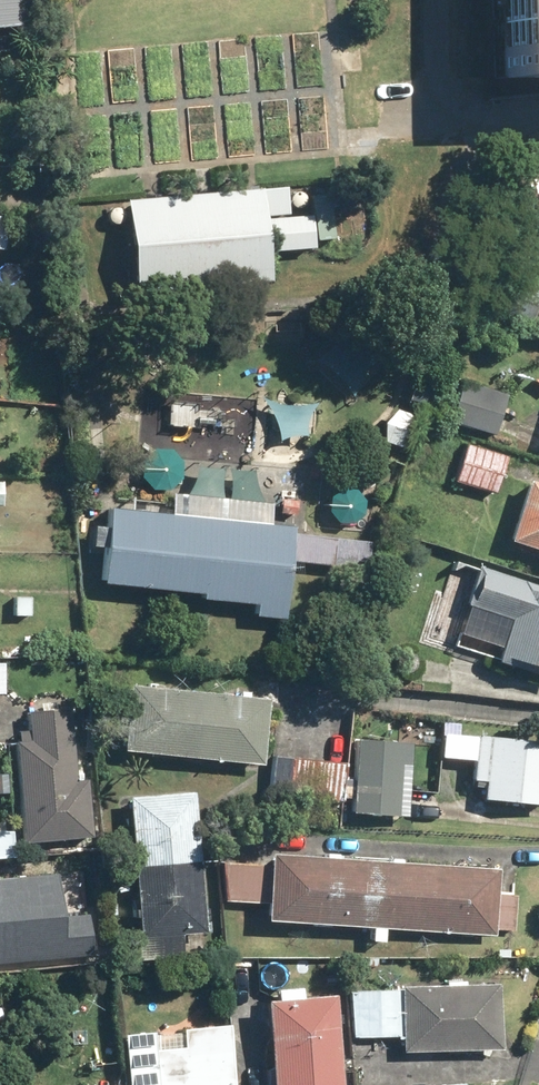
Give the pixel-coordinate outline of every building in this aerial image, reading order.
[(23,17),(21,0),(0,0),(0,19),(23,17)] [(499,67),(538,66),(538,0),(497,0),(499,67)] [(283,187),(126,200),(133,293),(265,282),(262,253),(312,248),(309,212),(285,214),(283,187)] [(491,436),(506,392),(460,378),(446,421),(491,436)] [(494,494),(506,456),(464,442),(452,481),(494,494)] [(525,481),(506,541),(538,551),(538,485),(525,481)] [(291,525),(143,513),(137,586),(253,596),(251,616),(283,618),(287,559),(365,566),(367,541),(290,535),(291,525)] [(519,580),(493,661),(538,676),(538,587),(519,580)] [(259,764),(266,699),(126,685),(119,751),(259,764)] [(72,778),(68,707),(25,709),(27,742),(14,742),(20,842),(90,837),(86,777),(72,778)] [(473,734),(469,780),(482,782),(481,797),(538,803),(538,741),(473,734)] [(395,816),(400,741),(353,737),(348,812),(395,816)] [(340,802),(344,762),(272,754),(267,795),(340,802)] [(203,932),(194,790),(126,795),(136,937),(203,932)] [(11,830),(0,831),(0,858),(13,857),(11,830)] [(495,892),(497,867),(267,853),(267,863),(221,860),(219,900),(265,903),(264,920),(492,934),(493,929),(512,930),(514,893),(495,892)] [(87,913),(58,915),(55,873),(0,878),(0,962),(90,955),(87,913)] [(498,1048),(496,985),(346,991),(348,1036),(398,1034),(399,1053),(498,1048)] [(330,994),(260,999),(267,1084),(337,1084),(330,994)] [(227,1024),(178,1029),(180,1047),(152,1050),(150,1030),(122,1033),(127,1084),(233,1084),(227,1024)]
